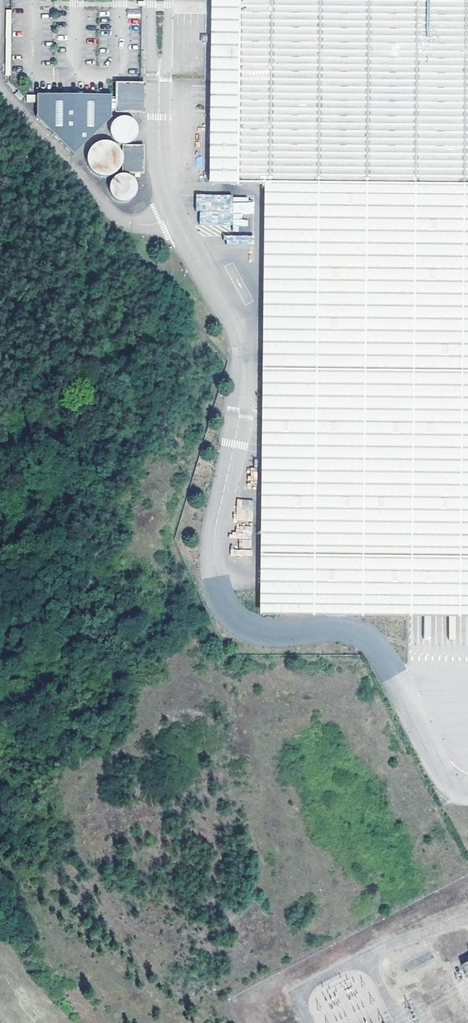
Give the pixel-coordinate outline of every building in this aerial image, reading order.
[(215,60),(213,182),(268,184),(267,263),(265,406),(263,485),(262,573),(263,594),(264,605),(325,606),(345,606),(408,606),(467,607),(467,0),(216,0),(215,60)] [(119,112),(144,111),(144,85),(119,85),(119,112)] [(26,102),(35,102),(35,95),(26,94),(26,102)] [(113,96),(38,95),(38,118),(75,156),(112,119),(113,96)] [(135,138),(137,131),(135,125),(131,121),(124,120),(117,122),(113,126),(113,133),(117,141),(124,144),(124,158),(120,151),(115,145),(107,142),(99,143),(93,148),(89,153),(89,159),(91,167),(97,172),(105,176),(112,174),(118,170),(122,164),(124,164),(125,176),(119,176),(114,180),(111,186),(112,195),(118,200),(126,200),(133,195),(135,189),(134,182),(129,178),(129,175),(143,174),(143,150),(128,149),(128,144),(135,138)] [(197,195),(197,225),(233,225),(233,232),(250,232),(250,216),(254,216),(254,196),(197,195)] [(225,236),(225,245),(253,243),(252,234),(225,236)] [(235,520),(252,521),(253,500),(236,499),(235,520)] [(236,526),(236,535),(239,535),(239,548),(251,548),(251,525),(236,526)] [(231,548),(230,555),(252,556),(252,550),(231,548)]
